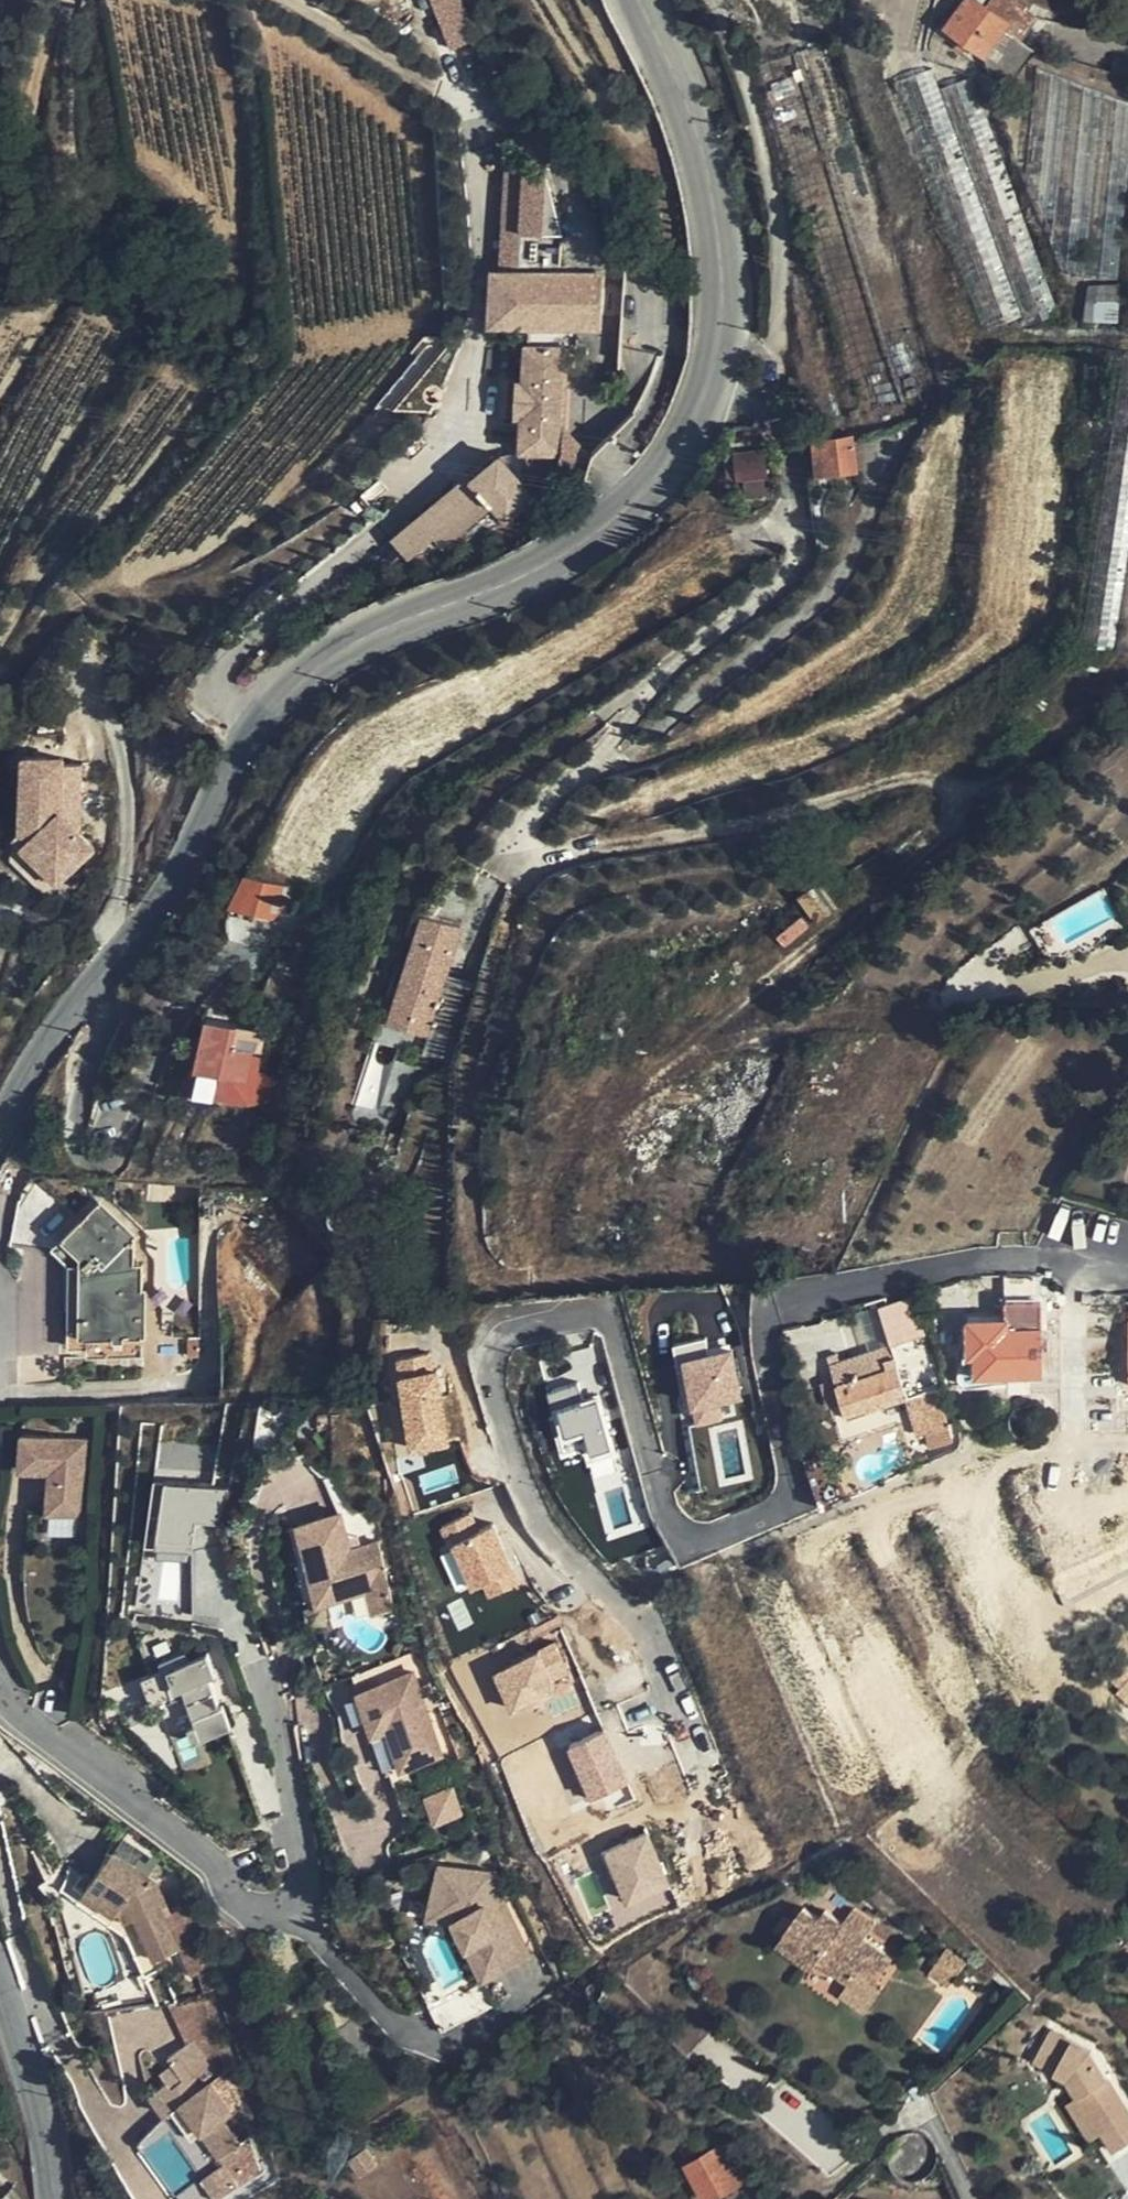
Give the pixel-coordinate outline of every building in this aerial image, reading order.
[(464,0),(439,0),(456,45),(478,37),(464,0)] [(827,0),(773,0),(826,10),(827,0)] [(1040,17),(1016,0),(990,0),(987,4),(982,0),(968,0),(948,25),(1013,75),(1035,49),(1024,40),(1040,17)] [(1020,319),(938,91),(929,69),(891,82),(982,331),(1020,319)] [(969,79),(938,91),(1020,319),(1023,327),(1054,315),(969,79)] [(525,175),(519,272),(559,275),(564,177),(525,175)] [(488,323),(530,326),(570,328),(602,329),(605,278),(559,275),(519,272),(491,271),(488,323)] [(1115,325),(1118,288),(1086,283),(1082,322),(1115,325)] [(530,326),(529,347),(569,350),(570,328),(530,326)] [(569,350),(529,347),(525,348),(523,381),(517,380),(514,418),(521,418),(519,454),(526,454),(554,456),(563,456),(569,350)] [(1116,349),(1075,642),(1127,649),(1127,351),(1116,349)] [(514,418),(517,380),(506,380),(504,417),(514,418)] [(841,467),(837,435),(816,437),(820,469),(841,467)] [(765,483),(764,443),(731,444),(731,484),(765,483)] [(415,564),(496,508),(506,522),(540,498),(506,450),(391,531),(415,564)] [(278,654),(269,645),(258,655),(267,664),(278,654)] [(43,886),(58,874),(49,862),(70,846),(79,858),(94,847),(81,829),(82,775),(64,775),(64,752),(21,751),(19,855),(43,886)] [(49,862),(58,874),(79,858),(70,846),(49,862)] [(236,905),(283,918),(299,886),(251,873),(236,905)] [(463,924),(418,909),(411,931),(421,934),(402,990),(437,1002),(438,1000),(445,979),(463,924)] [(475,989),(445,979),(438,1000),(468,1009),(475,989)] [(429,1025),(437,1002),(402,990),(392,1021),(427,1033),(429,1025)] [(468,1009),(438,1000),(437,1002),(429,1025),(460,1035),(468,1009)] [(250,1074),(255,1041),(233,1038),(236,1016),(204,1011),(195,1066),(250,1074)] [(233,1038),(255,1041),(258,1019),(236,1016),(233,1038)] [(142,1357),(142,1262),(133,1262),(133,1237),(96,1200),(51,1242),(73,1262),(73,1347),(96,1347),(95,1357),(142,1357)] [(1045,1374),(1042,1279),(991,1280),(978,1282),(978,1309),(1004,1310),(1004,1323),(968,1323),(970,1375),(1045,1374)] [(893,1349),(907,1397),(937,1390),(914,1311),(885,1319),(893,1349)] [(736,1344),(712,1348),(709,1336),(678,1341),(691,1406),(703,1418),(726,1414),(723,1396),(745,1392),(736,1344)] [(200,1362),(199,1339),(190,1340),(189,1362),(200,1362)] [(438,1367),(435,1348),(401,1353),(414,1445),(454,1439),(444,1366),(438,1367)] [(908,1400),(907,1397),(893,1349),(833,1365),(847,1419),(904,1401),(908,1400)] [(588,1443),(592,1460),(620,1453),(603,1389),(585,1394),(581,1378),(552,1386),(569,1448),(588,1443)] [(937,1390),(907,1397),(908,1400),(904,1401),(910,1425),(913,1439),(948,1429),(937,1390)] [(904,1401),(847,1419),(853,1439),(910,1425),(904,1401)] [(83,1438),(23,1431),(20,1469),(45,1471),(41,1512),(77,1515),(83,1438)] [(163,1530),(170,1474),(158,1473),(149,1541),(195,1546),(197,1534),(163,1530)] [(212,1481),(170,1474),(163,1530),(197,1534),(199,1515),(207,1516),(212,1481)] [(232,1485),(212,1481),(207,1516),(221,1517),(232,1485)] [(483,1526),(476,1508),(445,1521),(452,1539),(458,1536),(476,1580),(487,1576),(494,1591),(524,1579),(499,1519),(483,1526)] [(344,1509),(302,1520),(320,1591),(384,1574),(375,1540),(353,1545),(344,1509)] [(320,1591),(302,1520),(295,1522),(304,1558),(302,1559),(310,1593),(313,1593),(315,1600),(372,1585),(377,1607),(399,1602),(383,1538),(375,1540),(384,1574),(320,1591)] [(557,1640),(500,1664),(516,1703),(561,1685),(557,1676),(570,1670),(557,1640)] [(200,1720),(195,1721),(200,1735),(236,1723),(228,1700),(223,1702),(213,1674),(220,1672),(212,1649),(190,1657),(187,1650),(165,1658),(167,1666),(147,1673),(156,1698),(177,1690),(179,1695),(190,1691),(200,1720)] [(416,1670),(363,1689),(373,1718),(384,1714),(403,1765),(446,1750),(416,1670)] [(384,1714),(373,1718),(392,1770),(403,1765),(384,1714)] [(630,1775),(609,1725),(573,1740),(593,1790),(630,1775)] [(464,1810),(456,1784),(429,1793),(438,1819),(464,1810)] [(673,1882),(652,1830),(612,1847),(633,1898),(673,1882)] [(119,1840),(91,1881),(119,1901),(131,1901),(136,1913),(144,1911),(159,1952),(184,1943),(168,1902),(173,1901),(156,1867),(119,1840)] [(458,1894),(496,1874),(493,1868),(443,1858),(433,1911),(458,1916),(488,1973),(511,1961),(503,1946),(485,1955),(463,1912),(467,1910),(458,1894)] [(535,1949),(496,1874),(458,1894),(467,1910),(463,1912),(485,1955),(503,1946),(511,1961),(535,1949)] [(119,1901),(91,1881),(82,1893),(135,1928),(146,1957),(159,1952),(144,1911),(136,1913),(131,1901),(119,1901)] [(877,1997),(883,1990),(901,1967),(875,1945),(854,1928),(837,1913),(832,1918),(817,1906),(803,1922),(794,1915),(783,1928),(792,1936),(787,1940),(820,1970),(826,1963),(856,1988),(861,1984),(877,1997)] [(887,1930),(867,1913),(854,1928),(875,1945),(887,1930)] [(949,1986),(969,1962),(950,1947),(931,1970),(949,1986)] [(868,2019),(889,1994),(883,1990),(877,1997),(861,1984),(856,1988),(847,2000),(868,2019)] [(1092,2125),(1114,2160),(1127,2151),(1127,2119),(1087,2057),(1048,2033),(1028,2060),(1064,2083),(1072,2095),(1092,2125)] [(175,2051),(180,2061),(185,2070),(168,2080),(155,2087),(172,2114),(180,2109),(188,2104),(204,2130),(224,2162),(249,2146),(234,2120),(243,2113),(222,2081),(228,2077),(202,2035),(175,2051)] [(185,2070),(180,2061),(163,2072),(168,2080),(185,2070)] [(1083,2131),(1092,2125),(1072,2095),(1063,2102),(1083,2131)] [(195,2135),(204,2130),(188,2104),(180,2109),(195,2135)] [(755,2163),(754,2163),(742,2140),(758,2131),(752,2119),(735,2128),(730,2121),(681,2150),(709,2198),(720,2198),(762,2175),(755,2163)]
